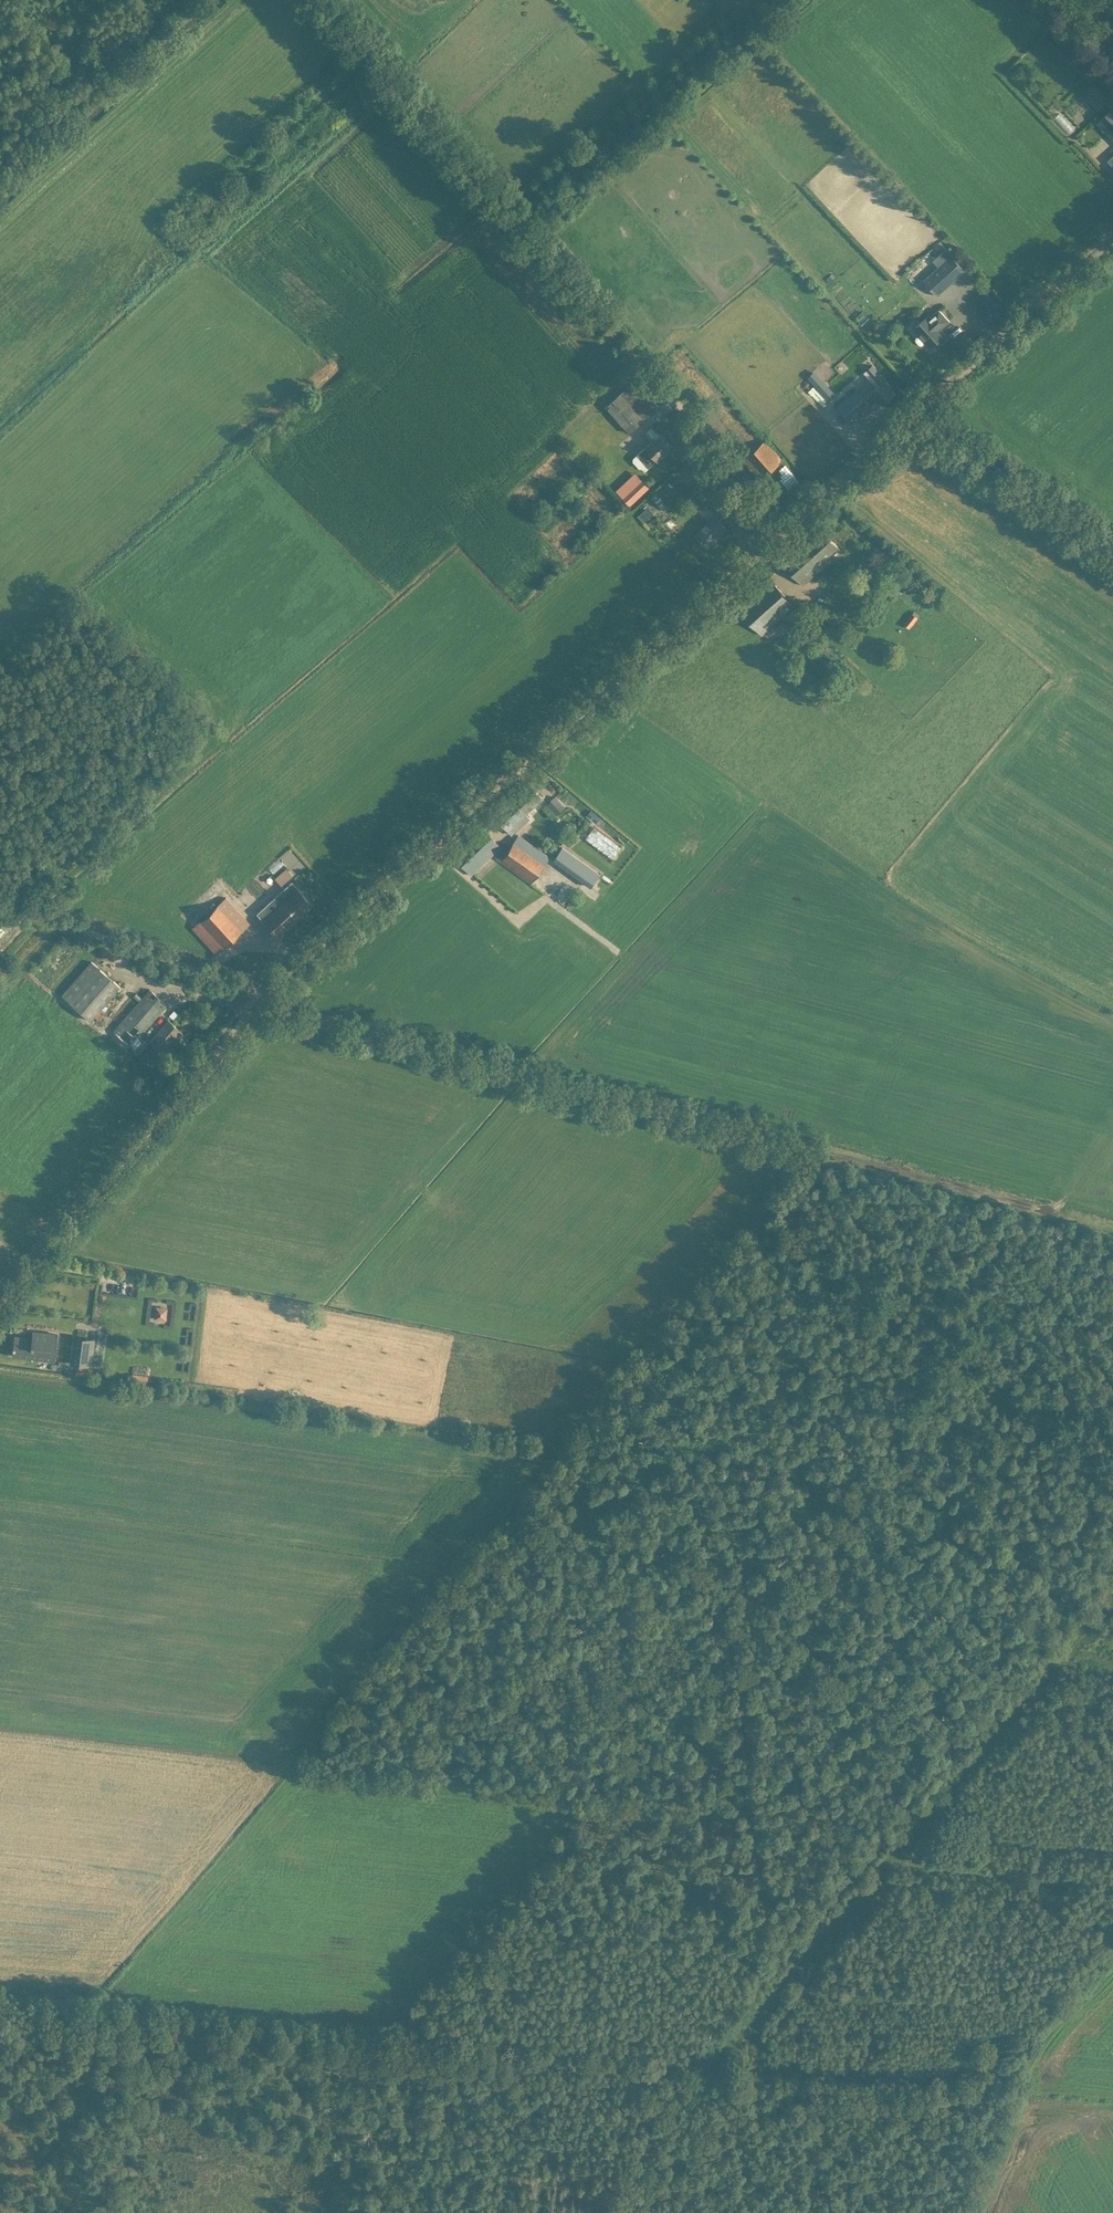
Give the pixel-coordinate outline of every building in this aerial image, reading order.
[(1098,122),(1112,139),(1112,108),(1098,122)] [(638,221),(627,220),(626,235),(638,236),(638,221)] [(924,280),(937,296),(966,271),(952,255),(924,280)] [(989,287),(977,297),(989,310),(1000,300),(989,287)] [(950,321),(939,308),(930,316),(928,315),(914,327),(932,347),(945,334),(941,329),(950,321)] [(869,375),(876,370),(870,363),(863,368),(869,375)] [(872,390),(877,396),(884,404),(895,394),(890,388),(889,387),(891,385),(880,372),(874,377),(879,383),(872,390)] [(636,380),(627,388),(607,405),(631,433),(651,415),(660,407),(636,380)] [(857,389),(837,407),(845,415),(852,424),(872,406),(865,398),(857,389)] [(644,448),(638,454),(634,458),(634,461),(640,467),(641,467),(645,469),(648,466),(649,467),(664,455),(672,447),(661,436),(654,442),(653,441),(644,448)] [(832,468),(853,450),(845,440),(824,459),(832,468)] [(783,461),(776,452),(765,441),(749,455),(767,475),(783,461)] [(643,479),(623,497),(630,505),(650,487),(643,479)] [(719,483),(708,493),(716,502),(722,497),(719,493),(724,489),(719,483)] [(751,531),(762,521),(738,494),(727,503),(751,531)] [(645,509),(637,516),(642,522),(643,523),(654,513),(648,507),(645,509)] [(716,516),(708,523),(696,533),(701,539),(708,547),(715,541),(714,540),(727,528),(716,516)] [(839,547),(831,538),(824,530),(785,564),(793,572),(804,584),(825,564),(823,561),(839,547)] [(795,605),(777,586),(770,577),(737,607),(762,635),(795,605)] [(823,583),(822,593),(831,594),(832,583),(823,583)] [(918,628),(927,618),(921,611),(911,621),(918,628)] [(784,622),(776,628),(782,634),(789,628),(784,622)] [(846,622),(830,623),(831,634),(846,632),(846,622)] [(782,634),(776,639),(786,649),(790,643),(782,634)] [(543,798),(536,789),(528,781),(493,813),(512,834),(520,827),(530,818),(526,813),(543,798)] [(564,807),(555,796),(546,804),(556,814),(564,807)] [(596,823),(601,817),(592,810),(586,816),(596,823)] [(586,838),(613,858),(621,847),(594,827),(586,838)] [(482,828),(453,856),(461,864),(471,875),(474,872),(490,857),(492,855),(500,847),(482,828)] [(550,856),(527,841),(518,835),(509,848),(508,850),(502,846),(494,856),(532,882),(550,856)] [(553,860),(590,887),(600,873),(562,847),(553,860)] [(281,885),(292,876),(286,869),(275,878),(281,885)] [(312,904),(305,896),(292,882),(257,913),(270,928),(278,936),(312,904)] [(201,920),(193,928),(216,954),(250,923),(226,897),(201,920)] [(91,1019),(113,994),(120,986),(92,961),(63,994),(91,1019)] [(114,1031),(131,1046),(140,1054),(148,1044),(139,1036),(167,1004),(150,989),(143,997),(114,1031)] [(176,1014),(182,1018),(186,1013),(181,1008),(176,1014)] [(183,1041),(184,1042),(186,1040),(185,1039),(187,1036),(168,1020),(150,1041),(162,1052),(172,1040),(178,1046),(183,1041)] [(109,1304),(111,1291),(109,1290),(109,1288),(103,1287),(103,1290),(102,1289),(100,1302),(109,1304)] [(167,1307),(155,1306),(154,1318),(166,1320),(167,1307)] [(22,1359),(54,1364),(58,1334),(32,1331),(32,1337),(13,1337),(12,1358),(22,1359)] [(92,1366),(96,1339),(74,1336),(70,1363),(92,1366)] [(75,1374),(90,1376),(91,1369),(76,1367),(75,1374)] [(149,1374),(132,1373),(131,1382),(148,1384),(149,1374)]
